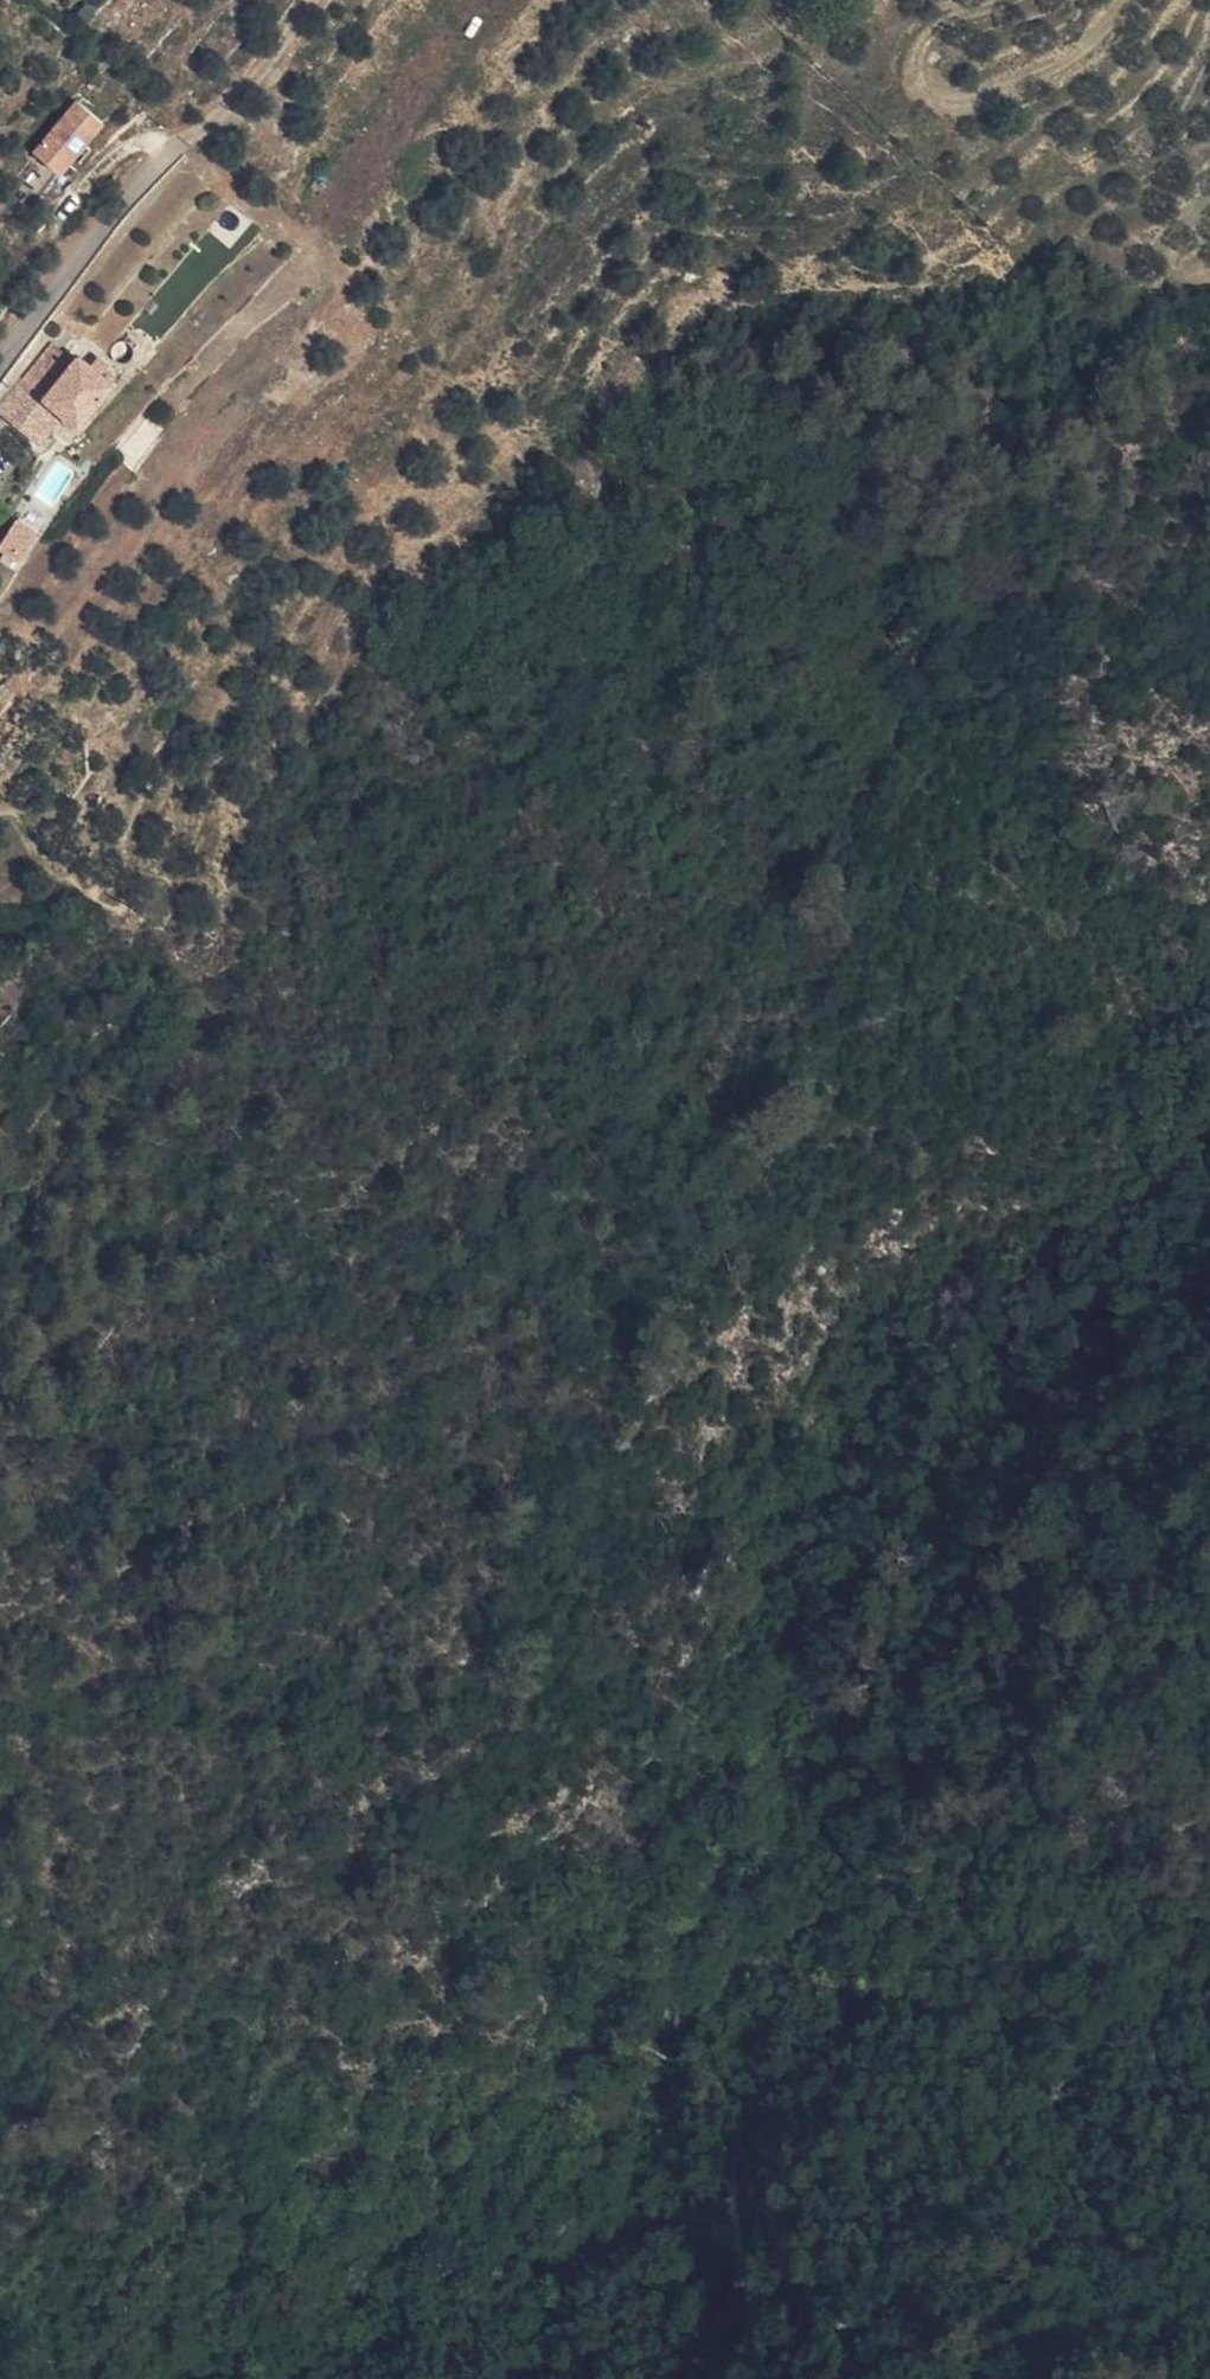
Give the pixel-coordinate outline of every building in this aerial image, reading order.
[(62,182),(104,128),(74,103),(31,157),(62,182)] [(55,356),(27,387),(65,423),(80,435),(111,398),(100,388),(92,381),(82,372),(77,376),(55,356)] [(100,373),(92,381),(100,388),(107,379),(100,373)] [(65,423),(27,387),(3,415),(40,450),(65,423)] [(149,420),(115,442),(127,462),(162,440),(149,420)] [(16,566),(36,538),(15,524),(0,546),(0,555),(2,557),(0,560),(0,564),(6,569),(11,563),(16,566)]
